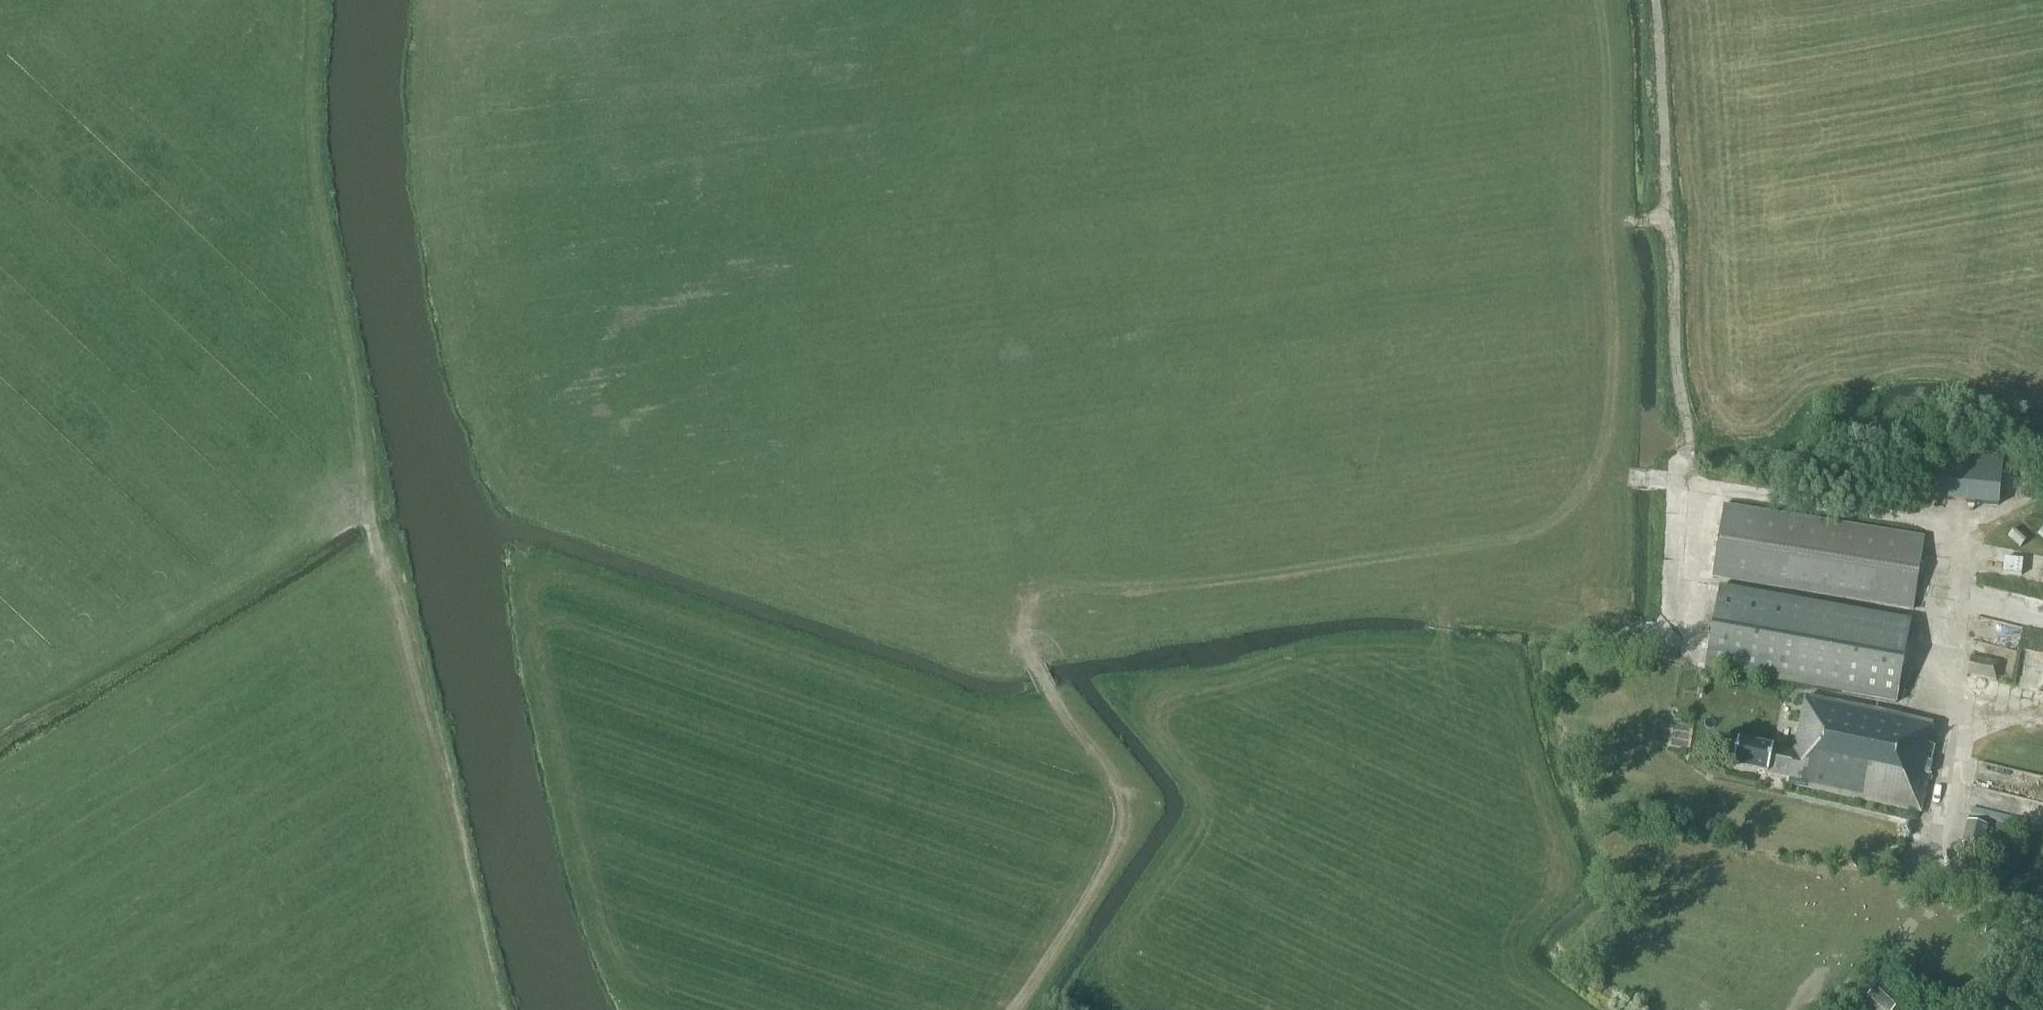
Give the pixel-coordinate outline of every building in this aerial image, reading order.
[(1938,456),(1934,498),(1999,505),(2003,462),(1938,456)] [(1912,609),(1924,538),(1723,506),(1712,577),(1912,609)] [(1895,704),(1910,621),(1719,587),(1705,669),(1895,704)] [(2042,623),(2042,599),(2035,597),(2029,619),(2042,623)] [(1996,680),(1999,663),(1970,657),(1967,674),(1996,680)] [(1917,823),(1934,747),(1928,746),(1932,724),(1805,697),(1793,753),(1738,741),(1732,767),(1787,779),(1786,784),(1904,809),(1901,819),(1917,823)] [(1982,849),(1988,825),(1967,820),(1961,844),(1982,849)] [(1903,999),(1882,980),(1867,996),(1882,1009),(1893,1009),(1903,999)]
